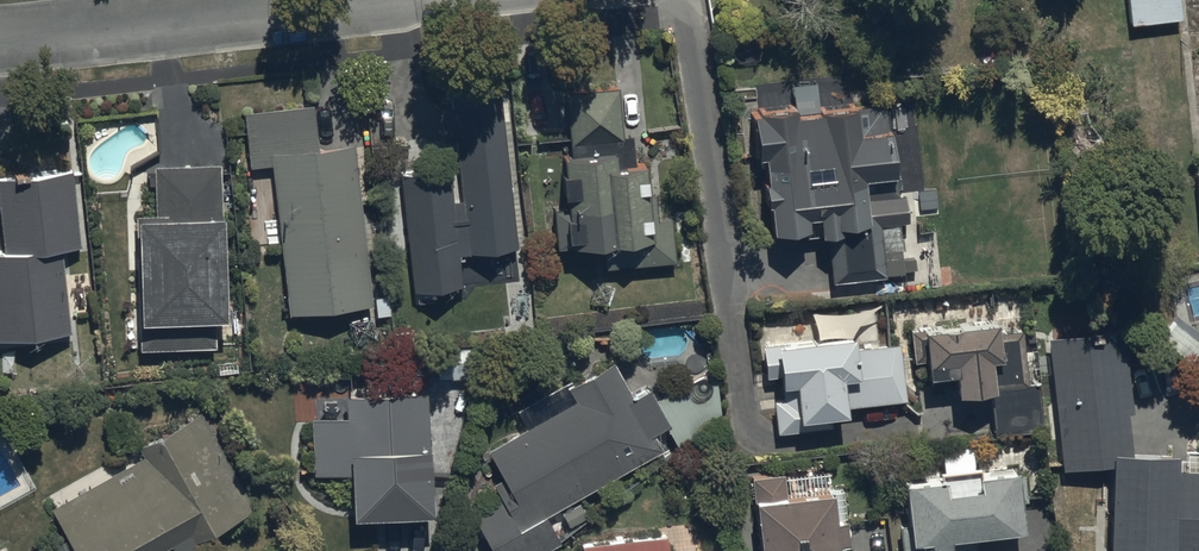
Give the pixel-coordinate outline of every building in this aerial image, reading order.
[(1127,18),(1177,13),(1176,0),(1125,0),(1127,18)] [(399,164),(410,282),(458,277),(455,250),(515,243),(498,81),(449,86),(461,195),(453,196),(449,159),(399,164)] [(603,240),(603,260),(675,254),(671,212),(657,214),(655,187),(646,187),(643,152),(615,155),(613,133),(623,132),(618,82),(564,86),(569,146),(560,147),(563,184),(565,183),(566,202),(551,203),(554,244),(603,240)] [(887,117),(882,118),(881,98),(850,99),(850,95),(813,97),(813,99),(790,101),(789,94),(754,96),(754,101),(746,102),(749,142),(759,142),(760,168),(757,169),(759,189),(765,188),(766,215),(802,213),(801,204),(813,203),(814,220),(827,219),(829,275),(912,268),(911,254),(896,255),(894,216),(903,216),(900,188),(894,188),(882,178),(882,164),(889,163),(887,117)] [(312,100),(243,108),(248,162),(271,159),(287,307),(369,298),(351,136),(317,140),(312,100)] [(154,202),(152,202),(137,203),(139,343),(216,342),(216,305),(222,305),(221,160),(154,161),(154,202)] [(68,324),(61,242),(77,240),(70,163),(0,169),(0,235),(1,245),(0,245),(0,330),(68,324)] [(921,355),(922,362),(949,361),(950,379),(986,377),(989,429),(1039,426),(1036,376),(1024,377),(1021,325),(992,327),(991,311),(919,315),(919,323),(907,324),(909,356),(921,355)] [(1043,331),(1058,463),(1107,457),(1105,545),(1169,547),(1169,550),(1198,550),(1198,448),(1182,448),(1182,465),(1171,465),(1172,442),(1128,441),(1124,406),(1131,406),(1123,323),(1043,331)] [(769,391),(771,427),(830,422),(829,406),(842,405),(841,398),(901,394),(897,336),(852,339),(851,325),(769,331),(770,339),(757,340),(759,370),(773,369),(774,374),(778,374),(779,390),(769,391)] [(435,343),(435,373),(473,373),(473,343),(435,343)] [(496,550),(527,550),(558,533),(545,511),(661,443),(652,427),(666,419),(646,383),(633,390),(613,355),(571,380),(568,375),(539,392),(548,409),(488,444),(503,469),(490,477),(498,491),(471,506),(496,550)] [(462,388),(426,389),(426,383),(345,385),(345,374),(292,375),(294,421),(311,421),(312,469),(348,468),(349,505),(429,503),(428,471),(465,470),(462,388)] [(193,528),(196,532),(253,503),(202,403),(137,437),(143,451),(106,470),(105,467),(48,498),(66,533),(31,550),(149,550),(193,528)] [(900,550),(977,550),(975,527),(1018,524),(1016,501),(1023,501),(1021,476),(1013,476),(1012,464),(972,467),(970,447),(939,450),(941,470),(900,473),(904,528),(898,528),(900,550)] [(842,546),(849,546),(848,522),(837,523),(835,496),(789,499),(788,485),(756,487),(760,550),(842,550),(842,546)] [(665,531),(580,540),(582,550),(667,550),(665,531)]
